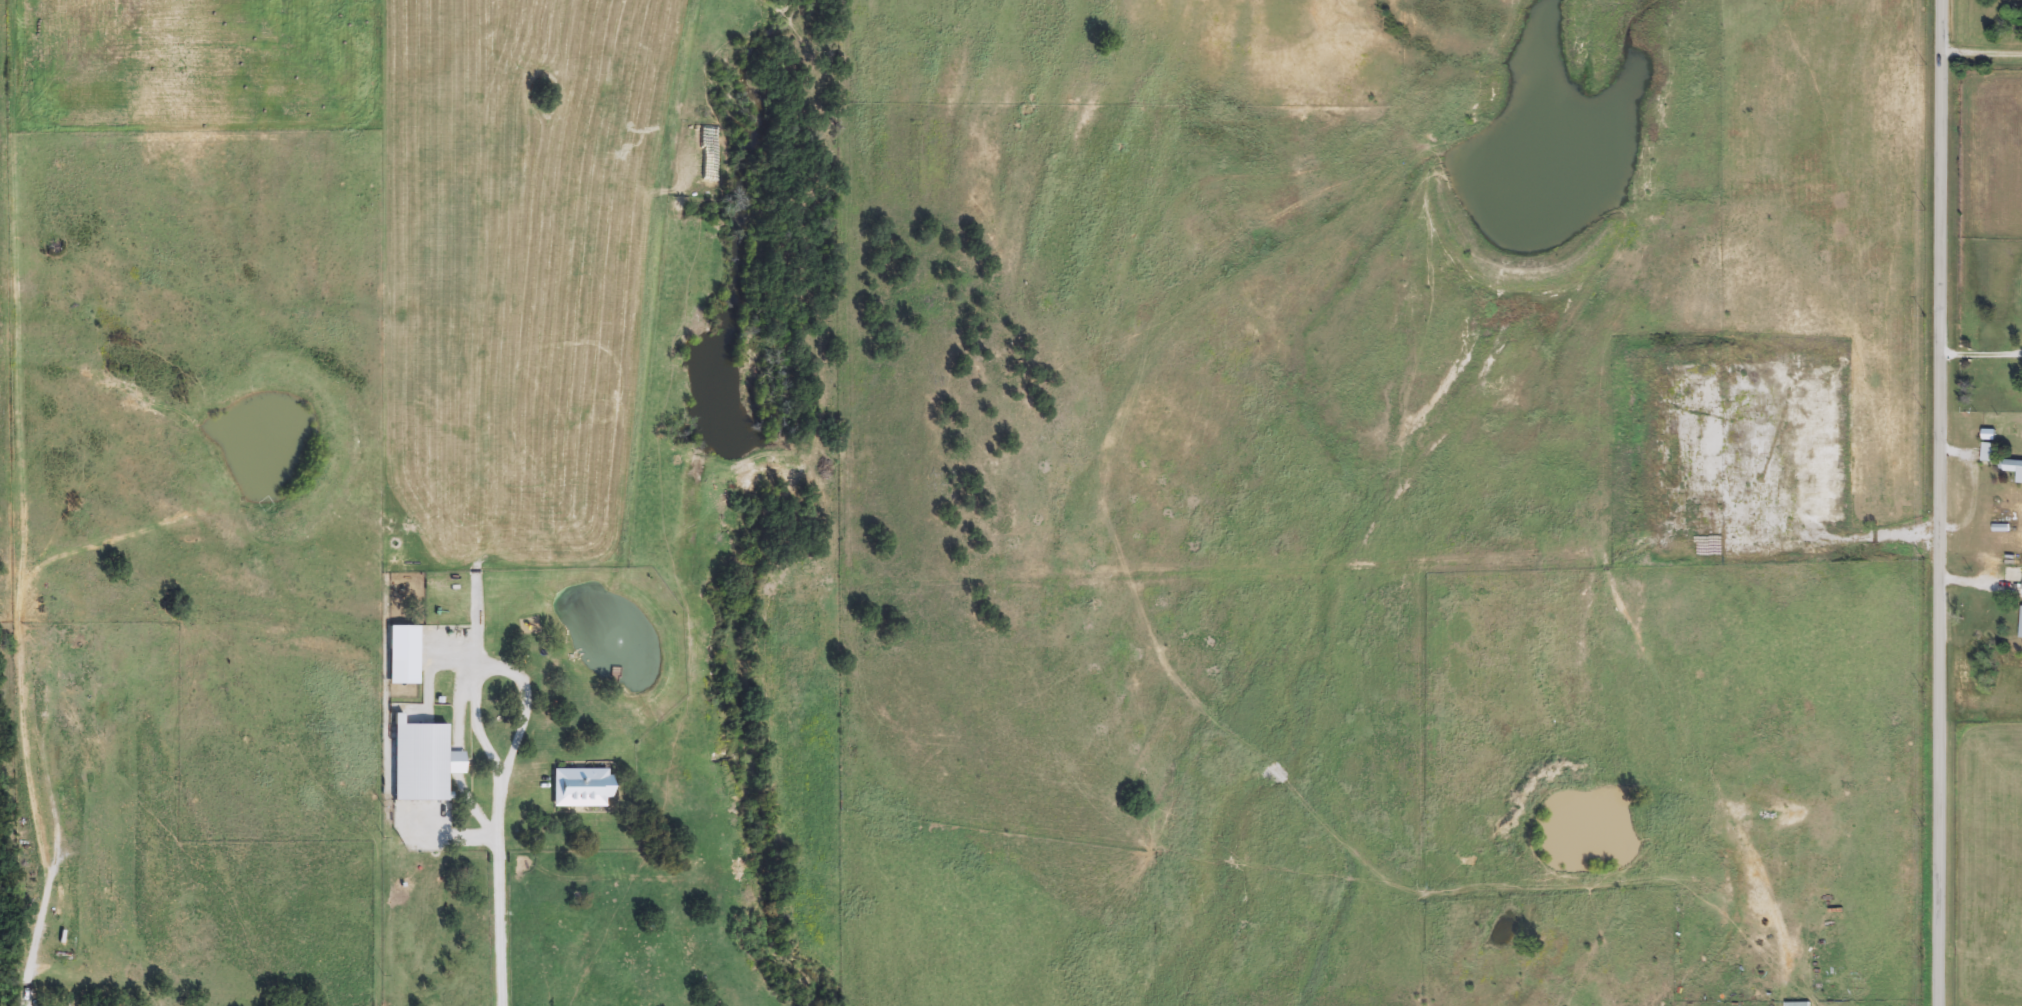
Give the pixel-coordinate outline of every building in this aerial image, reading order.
[(1996,463),(1981,463),(1981,444),(1996,444),(1996,463)] [(1999,461),(2021,462),(2021,484),(2018,484),(2019,472),(1999,471),(1999,461)]
